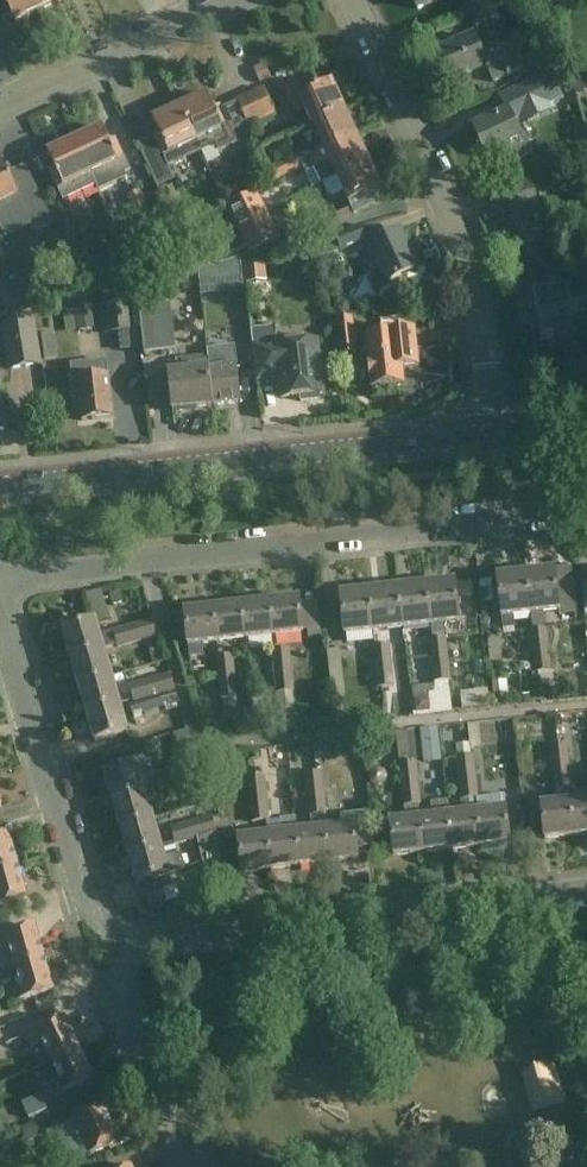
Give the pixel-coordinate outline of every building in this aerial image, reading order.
[(36,0),(5,0),(15,22),(41,10),(36,0)] [(41,10),(63,0),(36,0),(41,10)] [(418,9),(436,0),(414,0),(418,9)] [(456,12),(449,0),(446,0),(415,16),(422,30),(456,12)] [(498,3),(473,16),(480,31),(505,18),(498,3)] [(475,37),(438,54),(452,86),(469,84),(470,77),(488,69),(494,84),(524,70),(512,43),(492,52),(493,55),(485,59),(475,37)] [(265,65),(256,68),(262,82),(271,78),(265,65)] [(506,113),(473,128),(488,160),(512,149),(515,154),(529,148),(516,120),(538,110),(524,81),(504,90),(511,104),(504,107),(506,113)] [(311,126),(344,111),(331,84),(311,94),(305,83),(283,93),(293,116),(304,111),(311,126)] [(263,87),(249,94),(262,121),(276,115),(263,87)] [(262,121),(249,94),(235,100),(248,128),(262,121)] [(180,108),(201,154),(203,153),(198,142),(211,136),(219,153),(233,147),(229,138),(235,136),(222,110),(217,113),(208,95),(180,108)] [(201,154),(180,108),(178,109),(176,105),(164,111),(166,115),(155,120),(161,133),(155,135),(171,168),(201,154)] [(356,138),(344,111),(311,126),(324,153),(356,138)] [(246,145),(277,135),(273,123),(243,132),(246,145)] [(76,141),(93,175),(126,159),(118,142),(111,145),(103,128),(76,141)] [(299,164),(296,158),(282,165),(287,176),(302,169),(304,175),(314,170),(321,186),(368,165),(356,138),(324,153),(299,164)] [(93,175),(76,141),(51,153),(59,170),(51,174),(64,200),(97,185),(92,176),(93,175)] [(0,165),(0,204),(8,201),(15,217),(25,213),(20,202),(18,196),(20,195),(5,163),(0,165)] [(287,176),(282,165),(266,172),(271,183),(287,176)] [(380,191),(368,165),(321,186),(328,201),(342,194),(352,216),(374,206),(369,196),(380,191)] [(531,183),(505,189),(509,206),(511,205),(517,228),(535,224),(531,208),(537,206),(531,184),(531,183)] [(266,220),(272,220),(258,191),(227,206),(240,232),(266,220)] [(136,192),(128,196),(135,214),(144,211),(136,192)] [(39,193),(20,202),(25,213),(34,233),(53,224),(39,193)] [(194,208),(175,217),(194,263),(215,254),(194,208)] [(282,239),(272,220),(266,220),(240,232),(251,254),(282,239)] [(337,237),(342,249),(369,238),(364,226),(337,237)] [(399,228),(366,243),(384,283),(417,268),(399,228)] [(342,249),(337,237),(335,232),(316,240),(322,257),(342,249)] [(85,250),(70,256),(86,290),(100,283),(85,250)] [(212,266),(216,296),(244,293),(240,259),(212,266)] [(265,261),(244,263),(245,284),(266,283),(265,261)] [(44,277),(28,284),(34,297),(50,289),(44,277)] [(166,285),(135,289),(137,310),(138,310),(143,355),(174,352),(166,285)] [(575,340),(570,292),(569,292),(569,290),(538,294),(543,344),(575,340)] [(131,295),(101,299),(106,334),(126,331),(128,348),(139,346),(137,327),(136,327),(131,295)] [(79,332),(96,328),(91,299),(74,302),(79,332)] [(9,371),(42,365),(34,318),(2,323),(9,371)] [(337,320),(341,355),(359,353),(354,318),(337,320)] [(274,326),(249,329),(255,381),(278,378),(280,399),(299,396),(300,402),(319,399),(319,394),(323,394),(317,340),(276,344),(274,326)] [(368,364),(363,365),(365,382),(371,381),(372,388),(405,384),(403,368),(422,366),(417,328),(396,331),(397,332),(369,335),(371,352),(367,353),(368,364)] [(106,359),(71,364),(73,381),(72,382),(74,397),(79,396),(82,420),(114,417),(106,359)] [(235,367),(206,370),(208,384),(210,384),(213,406),(239,403),(235,367)] [(208,384),(206,370),(165,375),(169,411),(213,406),(210,384),(208,384)] [(0,433),(0,448),(10,446),(7,432),(0,433)] [(571,569),(534,574),(539,629),(546,629),(544,612),(560,610),(561,616),(576,614),(571,569)] [(539,629),(534,574),(497,578),(501,616),(504,616),(515,615),(531,613),(532,630),(539,629)] [(430,586),(435,624),(460,621),(456,583),(430,586)] [(435,624),(430,586),(399,589),(404,628),(435,624)] [(399,589),(370,592),(375,631),(376,646),(391,644),(389,629),(404,628),(399,589)] [(118,646),(114,632),(99,636),(95,623),(110,618),(102,591),(83,596),(91,623),(62,631),(71,660),(103,651),(118,646)] [(109,595),(112,607),(124,604),(120,592),(109,595)] [(375,631),(370,592),(340,596),(344,634),(375,631)] [(270,600),(274,639),(304,636),(304,633),(309,633),(310,640),(323,639),(319,604),(301,606),(300,597),(270,600)] [(274,639),(270,600),(243,603),(247,642),(274,639)] [(243,603),(213,606),(217,645),(247,642),(243,603)] [(217,645),(213,606),(184,610),(184,615),(171,617),(180,639),(187,638),(188,648),(189,648),(191,659),(205,657),(204,647),(217,645)] [(515,615),(504,616),(506,635),(517,633),(515,615)] [(132,626),(136,641),(160,634),(155,620),(132,626)] [(132,626),(114,632),(118,646),(136,641),(132,626)] [(548,629),(546,629),(539,629),(532,630),(529,631),(532,652),(550,650),(548,629)] [(448,638),(437,640),(429,641),(432,663),(450,661),(448,638)] [(393,666),(391,644),(376,646),(379,667),(393,666)] [(148,651),(151,664),(163,660),(159,648),(148,651)] [(278,672),(291,670),(289,649),(276,650),(278,672)] [(552,671),(550,650),(532,652),(534,674),(552,671)] [(111,678),(103,651),(71,660),(79,687),(111,678)] [(334,701),(343,700),(346,700),(341,651),(329,652),(334,701)] [(221,678),(236,677),(233,656),(218,657),(221,678)] [(453,683),(450,661),(432,663),(434,686),(453,683)] [(393,666),(379,667),(382,690),(395,688),(393,666)] [(293,692),(291,670),(278,672),(280,693),(293,692)] [(171,674),(150,680),(155,694),(175,688),(171,674)] [(236,677),(221,678),(223,700),(238,698),(236,677)] [(111,678),(79,687),(87,714),(119,705),(134,700),(130,686),(115,690),(111,678)] [(155,694),(150,680),(130,686),(134,700),(155,694)] [(495,700),(508,699),(507,681),(493,682),(495,700)] [(176,693),(135,705),(131,706),(135,718),(180,705),(176,693)] [(412,698),(414,716),(431,715),(428,697),(412,698)] [(345,719),(343,700),(334,701),(336,720),(345,719)] [(127,732),(119,705),(87,714),(95,742),(127,732)] [(566,728),(565,718),(556,719),(557,728),(566,728)] [(556,719),(547,719),(548,729),(557,728),(556,719)] [(518,737),(530,736),(530,725),(517,726),(518,737)] [(420,729),(423,764),(442,762),(439,727),(420,729)] [(563,766),(561,746),(549,747),(552,768),(563,766)] [(460,779),(475,777),(473,756),(471,756),(459,758),(458,758),(460,779)] [(176,767),(180,783),(201,777),(196,761),(176,767)] [(418,762),(401,763),(403,785),(420,783),(418,762)] [(113,803),(145,793),(137,764),(104,773),(113,803)] [(566,788),(563,766),(552,768),(554,789),(566,788)] [(180,783),(176,767),(155,773),(160,789),(180,783)] [(324,793),(322,772),(306,773),(309,795),(324,793)] [(475,777),(460,779),(463,800),(477,799),(475,777)] [(266,778),(258,778),(248,780),(251,802),(269,800),(266,778)] [(423,805),(420,783),(403,785),(405,806),(406,806),(415,805),(420,805),(423,805)] [(566,788),(554,789),(555,801),(541,803),(545,841),(571,838),(566,788)] [(572,788),(566,788),(571,838),(586,837),(586,797),(572,799),(572,788)] [(153,820),(145,793),(113,803),(121,830),(153,820)] [(327,815),(324,793),(309,795),(311,816),(327,815)] [(269,800),(251,802),(253,824),(263,823),(271,822),(269,800)] [(422,816),(420,805),(415,805),(420,855),(453,852),(449,813),(448,801),(431,803),(432,815),(422,816)] [(415,805),(406,806),(407,817),(390,819),(394,858),(420,855),(415,805)] [(506,807),(478,810),(483,848),(510,845),(506,807)] [(478,810),(449,813),(453,852),(483,848),(478,810)] [(327,815),(311,816),(312,828),(297,829),(301,868),(332,865),(328,826),(327,815)] [(198,837),(217,831),(213,817),(172,829),(176,843),(198,837)] [(283,831),(264,833),(268,872),(301,868),(297,829),(295,818),(282,819),(283,831)] [(153,820),(121,830),(129,857),(161,847),(153,820)] [(263,823),(253,824),(254,834),(238,836),(242,875),(268,872),(264,833),(263,823)] [(328,826),(332,865),(359,862),(357,851),(375,849),(373,823),(355,825),(354,823),(328,826)] [(223,870),(217,831),(198,837),(207,872),(223,870)] [(19,866),(10,834),(0,837),(0,872),(19,866)] [(164,859),(161,847),(129,857),(136,884),(185,870),(180,854),(164,859)] [(0,872),(0,907),(28,899),(19,866),(0,872)] [(46,959),(36,926),(0,937),(0,949),(10,946),(16,967),(46,959)] [(46,959),(16,967),(22,986),(8,990),(12,1003),(55,991),(46,959)] [(53,1061),(81,1048),(67,1017),(27,1035),(32,1047),(44,1041),(53,1061)] [(81,1048),(53,1061),(62,1080),(50,1085),(55,1097),(95,1079),(81,1048)] [(555,1065),(522,1074),(533,1114),(566,1105),(555,1065)] [(49,1110),(42,1095),(22,1105),(30,1120),(49,1110)] [(104,1106),(67,1124),(73,1138),(81,1134),(90,1154),(123,1139),(115,1123),(113,1124),(104,1106)] [(37,1124),(23,1131),(28,1142),(42,1136),(37,1124)]
